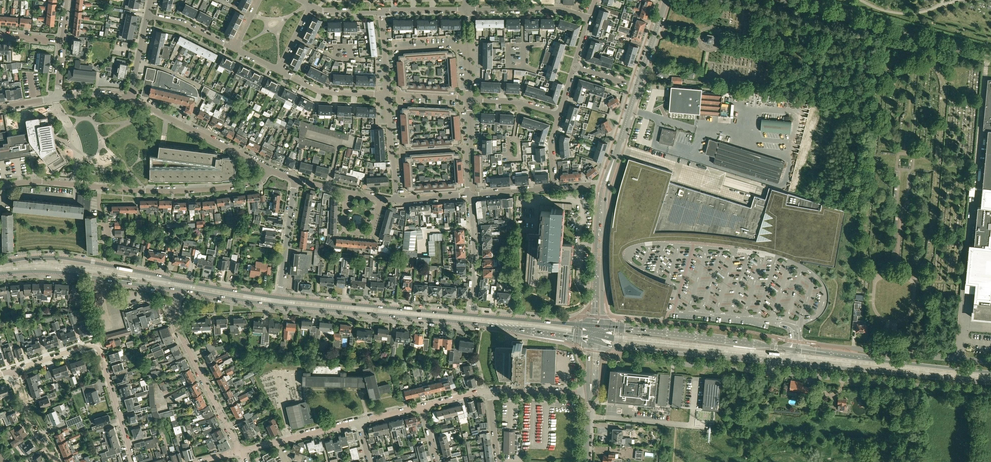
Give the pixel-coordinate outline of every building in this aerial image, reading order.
[(129,6),(125,5),(125,8),(131,9),(131,6),(138,8),(138,7),(139,7),(139,6),(138,6),(139,5),(139,2),(140,2),(131,0),(130,0),(129,6)] [(163,1),(162,1),(161,5),(162,5),(162,8),(171,10),(172,3),(163,1)] [(240,1),(237,7),(246,11),(248,5),(240,1)] [(639,7),(638,8),(640,9),(642,9),(642,10),(648,12),(648,11),(649,10),(649,11),(650,7),(643,4),(640,3),(639,7)] [(187,15),(192,7),(186,4),(182,12),(187,15)] [(187,15),(193,18),(197,9),(192,7),(187,15)] [(607,17),(609,12),(600,9),(598,15),(607,17)] [(123,17),(123,18),(126,19),(136,21),(136,18),(136,17),(137,17),(136,16),(137,15),(130,14),(130,11),(131,11),(124,10),(124,13),(123,17)] [(231,16),(241,21),(244,15),(234,10),(231,16)] [(642,10),(641,11),(640,16),(647,18),(648,14),(647,14),(648,13),(648,12),(642,10)] [(202,22),(206,14),(200,11),(196,19),(202,22)] [(206,14),(202,22),(207,25),(212,17),(206,14)] [(598,15),(596,21),(608,25),(610,19),(607,17),(598,15)] [(231,16),(229,21),(238,26),(241,21),(231,16)] [(319,26),(322,21),(313,16),(311,22),(319,26)] [(566,26),(567,21),(561,19),(558,28),(565,30),(566,26)] [(632,22),(631,26),(635,27),(643,30),(646,22),(644,21),(637,19),(637,21),(636,25),(635,24),(635,23),(632,22)] [(227,28),(227,27),(235,31),(238,26),(229,21),(226,27),(227,28)] [(566,26),(574,29),(579,30),(581,25),(567,21),(566,26)] [(596,21),(594,27),(604,30),(610,32),(612,26),(608,25),(596,21)] [(311,22),(308,28),(316,32),(319,26),(311,22)] [(643,30),(635,27),(631,26),(630,28),(619,25),(619,28),(642,35),(643,30)] [(227,28),(224,33),(232,37),(235,31),(227,27),(227,28)] [(594,27),(592,33),(602,36),(604,30),(594,27)] [(314,38),(317,32),(316,32),(308,28),(305,33),(314,38)] [(640,40),(642,35),(619,28),(618,31),(630,35),(629,38),(631,39),(632,38),(636,39),(640,40)] [(123,30),(122,36),(119,35),(118,38),(125,40),(125,37),(132,38),(133,35),(133,34),(133,33),(133,32),(123,30)] [(164,39),(166,33),(157,31),(155,37),(164,39)] [(305,33),(302,39),(311,44),(314,38),(305,33)] [(714,43),(715,37),(714,37),(714,35),(708,34),(707,35),(706,35),(706,36),(704,36),(703,40),(705,40),(705,42),(706,42),(706,43),(712,44),(713,43),(714,43)] [(85,37),(75,36),(74,39),(72,39),(71,52),(73,52),(72,55),(83,56),(83,50),(81,50),(82,42),(84,42),(85,37)] [(183,46),(186,39),(180,36),(177,42),(183,46)] [(568,36),(566,42),(574,45),(577,39),(571,37),(568,36)] [(590,46),(595,48),(600,49),(603,40),(597,38),(596,41),(592,40),(590,46)] [(182,48),(180,53),(183,54),(186,56),(187,52),(189,49),(193,42),(186,39),(183,46),(182,48)] [(554,41),(552,46),(555,47),(564,50),(566,44),(558,41),(557,41),(557,42),(554,41)] [(189,49),(187,52),(190,54),(194,55),(196,52),(195,52),(199,45),(193,42),(189,49)] [(169,53),(171,47),(154,43),(153,49),(160,51),(160,47),(164,48),(163,51),(169,53)] [(300,43),(297,49),(306,53),(308,54),(311,48),(308,47),(300,43)] [(3,54),(7,54),(7,61),(11,61),(11,50),(9,50),(9,47),(9,46),(9,45),(9,44),(6,44),(2,44),(3,54)] [(627,50),(636,53),(638,47),(629,44),(627,50)] [(202,55),(205,48),(199,45),(195,52),(196,52),(202,55)] [(552,46),(550,52),(562,55),(564,50),(555,47),(552,46)] [(595,48),(590,46),(586,60),(591,61),(592,56),(593,56),(595,48)] [(208,58),(211,51),(205,48),(202,55),(208,58)] [(153,49),(152,55),(161,57),(168,59),(169,53),(163,51),(163,55),(159,54),(160,51),(153,49)] [(297,49),(295,54),(303,58),(306,53),(297,49)] [(447,50),(445,51),(445,58),(448,58),(448,60),(455,60),(455,57),(453,57),(452,52),(447,53),(447,50)] [(560,62),(562,55),(553,53),(546,50),(544,57),(550,59),(551,56),(555,57),(554,60),(560,62)] [(627,50),(626,56),(635,59),(636,53),(627,50)] [(211,51),(208,58),(214,61),(217,54),(211,51)] [(429,52),(430,59),(437,59),(437,51),(429,52)] [(445,51),(437,51),(437,59),(445,58),(445,51)] [(414,60),(422,60),(422,52),(414,53),(414,60)] [(422,60),(430,59),(429,52),(422,52),(422,60)] [(399,61),(397,61),(397,63),(405,63),(405,61),(407,61),(407,53),(404,53),(404,55),(399,56),(399,61)] [(300,64),(303,58),(295,54),(292,60),(300,64)] [(152,55),(150,62),(152,62),(157,63),(159,63),(161,57),(152,55)] [(601,58),(600,59),(601,59),(599,64),(605,66),(608,57),(602,55),(601,58)] [(219,65),(217,70),(222,72),(224,68),(229,59),(223,56),(219,65)] [(605,66),(611,68),(614,58),(608,56),(608,57),(605,66)] [(635,59),(626,56),(624,62),(633,65),(635,59)] [(558,68),(560,62),(554,60),(553,63),(550,62),(550,59),(544,57),(542,63),(547,64),(558,68)] [(126,64),(127,60),(117,58),(116,64),(118,64),(117,72),(114,72),(113,78),(123,80),(124,77),(125,77),(128,64),(126,64)] [(174,64),(171,69),(177,72),(178,71),(181,65),(182,62),(176,59),(175,62),(174,64)] [(229,59),(224,68),(230,71),(235,62),(229,59)] [(80,60),(76,60),(75,69),(74,69),(74,71),(69,70),(68,80),(81,81),(82,82),(85,82),(86,82),(94,82),(94,78),(96,78),(97,71),(91,71),(92,66),(80,65),(80,60)] [(292,60),(289,65),(297,70),(300,64),(292,60)] [(405,63),(397,63),(398,73),(406,72),(405,63)] [(246,67),(240,64),(236,74),(241,77),(246,67)] [(547,64),(545,70),(547,71),(556,74),(558,68),(547,64)] [(316,69),(311,66),(306,74),(312,77),(316,69)] [(252,70),(246,67),(241,77),(247,79),(252,70)] [(666,76),(668,69),(658,68),(656,75),(666,76)] [(312,77),(318,80),(322,71),(316,69),(312,77)] [(322,71),(318,80),(324,83),(324,82),(325,80),(330,83),(331,72),(329,72),(323,69),(322,71)] [(192,85),(180,79),(179,82),(179,84),(172,82),(174,76),(168,73),(162,70),(158,70),(155,82),(154,82),(153,86),(152,86),(153,81),(146,79),(143,92),(149,94),(149,95),(187,104),(185,111),(192,113),(194,102),(196,103),(198,96),(198,92),(198,90),(197,89),(196,87),(195,86),(192,85)] [(247,79),(245,83),(251,85),(257,73),(252,70),(247,79)] [(541,72),(540,75),(546,77),(548,78),(554,80),(556,74),(547,71),(547,73),(547,74),(541,72)] [(399,81),(406,81),(406,72),(398,73),(399,81)] [(251,85),(250,86),(259,90),(262,84),(259,83),(263,76),(257,73),(251,85)] [(262,87),(260,91),(264,93),(266,89),(269,90),(274,81),(268,78),(264,88),(262,87)] [(583,86),(591,88),(593,83),(580,79),(578,84),(583,86)] [(525,80),(523,87),(527,88),(525,94),(531,96),(534,87),(534,86),(528,84),(529,81),(525,80)] [(987,80),(982,130),(987,131),(981,205),(978,205),(974,245),(969,244),(965,282),(975,283),(974,293),(972,317),(990,319),(990,80),(987,80)] [(267,94),(267,95),(272,98),(273,97),(276,98),(278,95),(281,89),(278,88),(279,85),(280,84),(274,81),(269,90),(267,94)] [(406,81),(399,81),(399,84),(401,84),(401,85),(401,88),(406,89),(406,91),(408,91),(409,84),(406,84),(406,81)] [(561,90),(563,84),(554,81),(552,87),(555,88),(561,90)] [(14,84),(14,89),(15,94),(18,94),(19,97),(23,97),(21,87),(20,82),(13,83),(14,84)] [(9,84),(11,98),(11,99),(19,98),(19,97),(18,94),(15,94),(14,89),(14,84),(13,83),(11,83),(9,84)] [(447,85),(446,93),(449,93),(449,91),(455,91),(455,86),(455,85),(457,85),(456,83),(449,83),(449,86),(447,85)] [(590,92),(596,94),(599,85),(593,83),(591,88),(590,92)] [(599,85),(596,94),(596,95),(602,97),(605,87),(599,85)] [(540,89),(537,97),(543,99),(545,94),(546,90),(547,88),(541,86),(540,89)] [(722,94),(702,92),(702,88),(671,86),(669,111),(720,115),(722,94)] [(531,96),(537,97),(540,89),(534,87),(531,96)] [(281,89),(278,95),(281,96),(279,99),(285,102),(286,99),(290,91),(291,91),(291,90),(288,88),(287,89),(285,88),(283,91),(281,89)] [(551,102),(556,103),(561,90),(555,88),(553,96),(551,102)] [(207,93),(206,95),(213,98),(214,97),(216,92),(210,89),(208,91),(207,93)] [(285,103),(290,105),(291,105),(293,106),(296,101),(293,100),(296,95),(296,94),(291,91),(290,91),(286,99),(285,102),(285,103)] [(216,92),(214,97),(220,100),(222,95),(216,92)] [(581,94),(575,92),(573,99),(582,101),(584,95),(581,94)] [(296,101),(293,106),(296,107),(296,108),(302,111),(303,107),(307,99),(302,96),(299,95),(298,96),(296,101)] [(612,99),(616,106),(620,103),(616,97),(614,98),(612,95),(610,96),(612,99)] [(608,102),(611,109),(616,106),(612,99),(610,96),(608,98),(610,101),(608,102)] [(303,107),(309,110),(313,102),(307,99),(303,107)] [(202,118),(210,103),(207,102),(203,111),(200,110),(197,115),(202,118)] [(211,115),(208,114),(212,105),(210,103),(202,118),(208,121),(211,115)] [(577,113),(579,107),(570,105),(568,110),(577,113)] [(350,115),(351,106),(344,106),(344,115),(344,118),(343,119),(351,119),(352,115),(350,115)] [(403,114),(401,114),(401,117),(408,116),(408,114),(410,114),(411,106),(408,106),(408,108),(402,108),(403,114)] [(214,113),(210,122),(215,125),(223,111),(223,110),(224,108),(221,107),(219,110),(216,109),(213,113),(214,113)] [(449,108),(449,116),(451,116),(451,118),(459,118),(458,115),(456,115),(456,111),(452,110),(452,108),(449,108)] [(568,110),(567,117),(575,119),(577,120),(579,120),(581,114),(577,113),(568,110)] [(222,126),(223,126),(224,122),(225,120),(225,118),(222,117),(223,116),(223,115),(225,112),(223,111),(215,125),(221,128),(222,126)] [(488,113),(488,123),(494,124),(494,132),(497,132),(497,122),(495,122),(495,113),(488,113)] [(401,117),(401,124),(409,124),(408,116),(401,117)] [(32,154),(35,153),(36,153),(37,153),(37,154),(38,154),(39,154),(40,155),(41,156),(51,169),(52,170),(53,171),(54,171),(54,170),(65,164),(66,163),(66,162),(66,161),(59,149),(58,149),(58,148),(57,148),(57,149),(56,149),(55,148),(56,148),(56,147),(56,146),(56,145),(54,135),(53,128),(53,127),(52,124),(52,123),(51,123),(51,122),(48,123),(47,118),(47,117),(46,117),(39,118),(39,117),(38,117),(27,118),(26,119),(26,120),(26,121),(28,132),(8,136),(7,136),(7,137),(8,138),(0,139),(0,159),(32,154)] [(530,118),(524,117),(521,125),(527,127),(528,127),(530,118)] [(574,125),(575,126),(577,120),(575,119),(567,117),(565,123),(574,125)] [(286,124),(285,126),(287,127),(287,125),(291,126),(294,120),(289,118),(287,124),(286,124)] [(459,127),(459,126),(459,118),(451,118),(452,127),(459,127)] [(527,127),(527,128),(534,130),(535,126),(537,120),(530,118),(528,127),(527,127)] [(762,119),(761,131),(791,134),(792,121),(762,119)] [(312,124),(300,120),(307,129),(310,130),(312,124)] [(548,130),(550,124),(537,120),(535,126),(543,128),(548,130)] [(598,131),(610,124),(607,120),(598,125),(599,128),(597,129),(598,131)] [(223,126),(220,132),(223,134),(226,135),(231,126),(227,124),(227,123),(227,122),(225,121),(224,122),(223,126)] [(565,123),(563,129),(567,130),(566,133),(571,134),(571,133),(575,134),(576,130),(572,129),(574,125),(565,123)] [(409,124),(401,124),(402,132),(409,131),(409,124)] [(610,124),(598,131),(599,132),(602,131),(603,134),(612,129),(610,124)] [(231,126),(226,135),(229,137),(231,138),(235,132),(233,131),(235,126),(231,125),(231,126)] [(244,132),(241,130),(242,130),(239,128),(233,139),(239,142),(244,132)] [(662,128),(659,142),(673,145),(676,131),(662,128)] [(409,131),(402,132),(402,139),(410,139),(409,131)] [(247,134),(244,132),(239,142),(244,145),(247,139),(245,138),(247,134)] [(246,146),(252,148),(258,135),(259,133),(257,132),(255,136),(255,137),(253,142),(249,140),(246,146)] [(560,143),(569,142),(569,141),(570,137),(561,134),(559,140),(560,143)] [(258,135),(252,148),(257,151),(260,145),(257,144),(261,137),(258,135)] [(541,136),(540,136),(537,135),(535,142),(544,144),(546,138),(541,136)] [(259,152),(264,155),(270,144),(273,138),(270,136),(267,142),(265,141),(262,146),(259,152)] [(453,138),(450,139),(451,146),(453,146),(453,144),(458,143),(458,138),(460,138),(460,136),(453,136),(453,138)] [(402,139),(402,142),(404,142),(405,147),(410,146),(410,149),(413,148),(412,141),(412,139),(410,139),(402,139)] [(608,143),(598,140),(596,147),(597,147),(606,150),(608,143)] [(778,183),(785,162),(720,141),(715,156),(713,163),(778,183)] [(230,158),(230,156),(222,156),(222,158),(220,158),(220,155),(217,154),(217,151),(159,143),(158,156),(150,155),(150,168),(150,182),(222,182),(222,180),(233,180),(233,178),(236,178),(235,174),(237,164),(236,166),(234,166),(233,159),(230,158)] [(273,152),(272,151),(275,146),(270,144),(264,155),(270,158),(273,152)] [(275,160),(277,161),(282,148),(278,146),(272,159),(273,159),(273,160),(274,161),(275,160)] [(597,147),(595,153),(604,155),(606,150),(597,147)] [(285,149),(283,148),(282,148),(277,161),(278,162),(278,163),(280,163),(281,163),(285,156),(282,155),(285,149)] [(288,166),(294,152),(291,151),(288,157),(286,156),(283,164),(284,164),(284,165),(285,165),(286,165),(287,165),(288,165),(288,166)] [(296,153),(294,152),(288,166),(288,165),(289,166),(289,167),(290,167),(291,168),(292,168),(296,160),(294,160),(296,153)] [(444,152),(436,153),(436,160),(444,160),(444,152)] [(451,152),(444,152),(444,160),(452,160),(451,152)] [(454,152),(451,152),(452,160),(454,159),(454,162),(462,161),(461,158),(459,158),(459,153),(454,154),(454,152)] [(429,161),(428,153),(420,154),(421,161),(429,161)] [(436,153),(428,153),(429,161),(436,160),(436,153)] [(595,153),(593,159),(602,162),(604,155),(595,153)] [(406,162),(404,162),(404,165),(411,164),(411,165),(414,165),(415,165),(414,162),(413,154),(410,155),(410,157),(405,157),(406,162)] [(613,232),(612,235),(623,240),(626,239),(629,237),(635,235),(642,234),(648,233),(655,233),(661,232),(668,232),(674,232),(681,232),(687,233),(694,233),(700,233),(706,234),(713,235),(719,235),(723,236),(726,236),(727,236),(728,236),(729,237),(730,237),(731,237),(732,237),(733,237),(734,237),(735,237),(736,238),(737,238),(738,238),(739,238),(740,238),(741,238),(742,238),(743,239),(744,239),(745,239),(746,239),(747,239),(748,240),(749,240),(750,240),(751,240),(753,240),(754,240),(755,241),(756,241),(757,241),(758,241),(759,242),(761,242),(762,242),(762,243),(763,243),(763,244),(764,244),(765,244),(766,244),(766,243),(768,244),(772,245),(771,251),(776,253),(779,254),(782,255),(784,255),(787,256),(788,257),(789,257),(791,258),(792,259),(793,259),(798,262),(799,262),(800,260),(802,260),(834,266),(844,210),(769,187),(766,198),(755,195),(751,207),(734,201),(670,182),(673,172),(645,163),(629,158),(624,175),(623,178),(622,182),(621,183),(621,184),(621,185),(621,186),(620,187),(620,188),(620,189),(620,190),(619,191),(619,192),(619,193),(619,194),(618,195),(618,196),(618,197),(618,198),(617,199),(617,200),(616,205),(614,205),(613,210),(615,210),(615,214),(614,216),(614,220),(614,223),(613,226),(613,228),(613,230),(613,232)] [(300,161),(299,167),(299,170),(303,171),(304,171),(304,172),(305,172),(306,163),(307,159),(305,159),(304,162),(300,161)] [(313,164),(306,163),(305,172),(305,171),(307,172),(311,173),(311,170),(313,164)] [(314,174),(320,176),(322,167),(323,163),(321,163),(320,166),(316,165),(314,174)] [(411,164),(404,165),(404,174),(412,173),(411,165),(411,164)] [(594,176),(598,173),(592,164),(590,166),(588,164),(587,165),(594,176)] [(591,179),(594,176),(587,165),(585,167),(586,169),(584,171),(591,179)] [(328,173),(330,173),(331,166),(329,166),(329,168),(322,167),(320,176),(326,177),(328,173)] [(333,179),(339,180),(340,174),(342,168),(340,167),(339,170),(335,169),(333,179)] [(342,168),(340,174),(339,180),(345,181),(346,175),(347,172),(347,169),(342,168)] [(347,172),(346,175),(345,181),(350,183),(353,170),(351,170),(350,173),(347,172)] [(365,173),(353,170),(350,183),(356,184),(358,178),(363,180),(365,173)] [(509,171),(503,171),(504,185),(510,185),(510,184),(510,179),(513,179),(512,175),(512,172),(509,172),(509,171)] [(412,173),(404,174),(404,175),(405,183),(413,182),(412,181),(414,181),(415,180),(415,178),(412,178),(412,174),(412,173)] [(497,177),(487,177),(487,181),(491,181),(491,186),(498,186),(497,177)] [(475,178),(476,181),(478,181),(478,186),(483,186),(484,188),(486,187),(485,181),(483,181),(483,178),(475,178)] [(456,182),(453,182),(454,189),(456,189),(456,187),(461,187),(461,182),(463,181),(463,179),(455,180),(456,182)] [(413,182),(405,183),(405,185),(407,185),(408,190),(413,190),(413,192),(415,192),(415,184),(413,185),(413,182)] [(268,202),(270,202),(279,203),(281,190),(273,189),(272,194),(274,194),(274,196),(274,199),(272,199),(271,200),(268,200),(268,202)] [(307,193),(306,199),(312,200),(313,195),(315,195),(315,194),(316,191),(311,190),(310,193),(307,193)] [(247,195),(248,201),(252,201),(252,204),(253,208),(255,208),(253,194),(247,195)] [(327,197),(326,199),(328,199),(328,205),(331,205),(337,205),(338,199),(331,199),(332,195),(328,194),(327,196),(327,197)] [(504,217),(504,219),(504,222),(510,221),(509,216),(509,211),(507,198),(501,198),(502,206),(504,206),(504,207),(506,206),(507,217),(504,217)] [(38,201),(24,200),(24,199),(21,199),(21,200),(14,199),(14,203),(13,209),(83,216),(83,215),(83,212),(83,209),(84,207),(84,206),(76,205),(76,204),(73,204),(73,205),(42,202),(41,201),(38,201)] [(157,201),(148,201),(149,206),(149,211),(156,211),(156,215),(158,215),(158,208),(156,208),(156,206),(157,206),(157,201)] [(460,202),(461,217),(462,223),(458,223),(459,226),(467,225),(466,220),(464,220),(464,214),(465,214),(465,210),(464,202),(463,201),(460,202)] [(266,210),(266,213),(271,214),(272,211),(275,211),(278,211),(279,203),(270,202),(269,209),(266,208),(266,209),(266,210)] [(118,217),(120,217),(120,212),(120,206),(111,206),(111,211),(110,211),(110,215),(118,215),(118,217)] [(394,218),(395,214),(397,209),(389,206),(388,209),(387,209),(385,215),(394,218)] [(407,209),(406,218),(409,218),(410,218),(410,217),(413,217),(413,218),(413,219),(413,220),(413,221),(413,222),(415,221),(416,221),(415,220),(414,206),(409,206),(410,208),(407,209)] [(568,303),(571,265),(572,252),(572,244),(567,244),(561,243),(564,209),(562,209),(559,209),(557,209),(554,208),(552,208),(552,211),(549,211),(546,211),(543,211),(542,211),(540,234),(517,232),(517,230),(514,230),(514,235),(520,235),(520,236),(527,237),(527,240),(528,240),(525,285),(537,286),(538,272),(559,273),(556,302),(568,303)] [(13,248),(12,212),(2,213),(3,249),(9,249),(13,248)] [(88,252),(98,251),(97,244),(97,240),(96,226),(96,222),(96,215),(89,216),(86,216),(88,252)] [(385,215),(383,220),(393,223),(394,218),(385,215)] [(274,222),(274,223),(274,224),(282,226),(282,225),(283,225),(283,222),(282,222),(282,221),(283,219),(267,217),(267,220),(269,221),(269,222),(271,222),(271,221),(274,222)] [(382,226),(391,229),(391,228),(391,229),(393,223),(383,220),(382,226)] [(309,229),(309,230),(313,231),(314,228),(310,228),(310,226),(307,225),(308,223),(301,222),(300,228),(306,229),(309,229)] [(386,234),(389,234),(391,229),(382,226),(380,232),(386,234)] [(275,238),(275,235),(276,231),(274,231),(274,228),(272,228),(263,227),(262,230),(266,231),(265,237),(275,238)] [(327,240),(326,243),(329,244),(332,241),(333,239),(330,239),(330,234),(336,235),(337,229),(326,228),(326,234),(327,234),(327,240)] [(430,264),(431,257),(417,257),(418,250),(417,239),(416,230),(405,231),(402,249),(401,259),(411,259),(415,260),(417,260),(416,264),(430,264)] [(392,235),(389,234),(386,234),(380,232),(379,238),(384,239),(390,241),(392,235)] [(612,256),(612,262),(618,260),(617,255),(617,250),(619,246),(619,245),(622,242),(623,240),(612,235),(612,238),(612,242),(611,248),(612,256)] [(275,239),(275,238),(265,237),(264,243),(260,242),(259,245),(270,247),(272,247),(272,244),(274,244),(275,241),(275,239)] [(126,239),(125,246),(123,254),(123,253),(125,254),(129,255),(131,247),(127,246),(129,240),(126,239)] [(341,249),(342,246),(342,239),(336,239),(336,241),(332,241),(329,244),(329,248),(341,249)] [(384,240),(383,244),(388,250),(391,253),(394,251),(390,248),(388,246),(389,242),(390,242),(390,241),(387,240),(384,239),(384,240)] [(131,247),(129,255),(130,255),(132,255),(132,256),(136,257),(137,254),(138,248),(134,247),(135,241),(132,240),(131,247)] [(379,245),(378,251),(383,251),(386,252),(390,254),(391,253),(388,250),(383,244),(381,246),(379,245)] [(155,260),(157,252),(153,251),(153,250),(149,249),(149,250),(148,250),(147,258),(155,260)] [(161,253),(157,252),(155,260),(164,261),(165,255),(165,253),(165,252),(161,251),(161,253)] [(182,257),(180,264),(188,266),(189,264),(190,258),(191,254),(191,253),(190,252),(183,251),(182,257)] [(206,255),(204,267),(211,268),(212,264),(214,253),(206,252),(206,255)] [(178,254),(173,253),(172,263),(180,264),(182,257),(177,256),(178,254)] [(195,254),(194,262),(197,262),(197,265),(204,267),(206,255),(200,254),(200,253),(199,253),(199,254),(195,254)] [(288,273),(296,274),(298,274),(303,274),(304,274),(306,254),(293,253),(292,261),(290,261),(289,264),(288,273)] [(231,261),(229,260),(228,268),(231,269),(231,271),(237,272),(239,262),(236,262),(237,255),(232,254),(231,261)] [(229,260),(230,257),(223,256),(223,259),(219,259),(217,268),(224,270),(224,268),(228,268),(229,260)] [(342,257),(341,270),(342,270),(342,273),(343,273),(342,275),(341,275),(341,277),(337,277),(336,286),(344,286),(345,274),(348,274),(349,268),(350,258),(342,257)] [(618,260),(612,262),(612,271),(613,276),(613,280),(614,284),(614,287),(615,291),(615,294),(616,298),(617,303),(617,306),(618,308),(663,312),(670,291),(666,289),(663,288),(658,286),(655,285),(649,282),(647,281),(645,280),(642,279),(639,277),(637,276),(635,275),(632,273),(630,272),(629,271),(627,270),(625,268),(624,267),(623,266),(622,265),(621,264),(620,263),(619,262),(618,260)] [(399,280),(400,262),(396,261),(395,265),(396,265),(395,273),(393,273),(393,276),(388,276),(387,287),(388,287),(388,289),(393,289),(393,288),(394,288),(395,280),(399,280)] [(268,263),(267,263),(256,262),(255,266),(248,265),(247,269),(250,270),(250,274),(250,276),(259,277),(260,268),(266,269),(265,274),(270,274),(271,267),(267,266),(268,263)] [(358,280),(358,287),(358,288),(359,288),(361,288),(362,288),(364,288),(364,286),(364,284),(365,284),(366,276),(369,277),(369,271),(365,270),(364,274),(363,274),(362,277),(362,280),(358,280)] [(369,277),(368,280),(371,280),(370,285),(370,287),(370,289),(377,289),(377,278),(378,275),(378,274),(372,273),(373,271),(369,271),(369,277)] [(298,274),(296,274),(294,290),(300,291),(300,290),(302,290),(311,291),(311,284),(304,284),(304,282),(301,282),(301,278),(303,278),(303,274),(298,274)] [(402,289),(403,289),(403,290),(407,290),(407,289),(410,289),(411,287),(410,287),(411,275),(404,274),(403,279),(402,279),(402,282),(403,282),(402,289)] [(354,280),(354,276),(351,276),(350,283),(351,283),(351,287),(354,287),(354,288),(357,288),(357,287),(358,287),(358,280),(354,280)] [(479,291),(479,295),(479,296),(480,296),(479,299),(482,299),(483,300),(485,300),(485,299),(486,299),(487,289),(484,289),(484,285),(486,285),(486,282),(487,282),(488,278),(484,277),(484,280),(481,280),(481,282),(480,282),(480,285),(480,291),(479,291)] [(33,284),(33,286),(33,292),(37,292),(37,296),(37,299),(40,299),(40,301),(40,304),(42,304),(42,301),(42,300),(42,299),(42,294),(42,293),(39,293),(39,292),(39,288),(39,285),(39,283),(33,284)] [(42,299),(42,300),(47,300),(47,296),(48,296),(51,296),(51,293),(51,286),(51,284),(47,283),(47,284),(44,284),(44,286),(44,288),(44,293),(42,294),(42,299)] [(467,286),(468,283),(464,283),(464,285),(464,287),(459,287),(458,296),(458,297),(462,297),(462,296),(466,297),(467,287),(467,286)] [(19,284),(11,285),(11,288),(11,292),(11,295),(17,294),(20,294),(20,297),(23,296),(23,290),(20,291),(20,287),(19,284)] [(31,284),(24,284),(24,286),(24,291),(25,295),(30,295),(32,295),(32,291),(31,291),(31,286),(31,284)] [(71,290),(70,294),(70,300),(76,300),(76,294),(78,294),(78,297),(81,297),(81,293),(80,293),(80,291),(79,291),(79,286),(76,285),(73,284),(73,285),(72,287),(72,290),(71,290)] [(3,296),(4,299),(7,302),(8,303),(9,303),(9,306),(11,305),(10,291),(6,291),(6,288),(5,286),(0,287),(0,296),(3,296)] [(505,288),(504,293),(503,301),(504,301),(504,302),(506,302),(507,301),(510,302),(510,300),(510,293),(514,293),(514,287),(511,287),(510,289),(508,288),(508,289),(505,288)] [(82,310),(84,310),(87,310),(87,309),(90,309),(87,299),(81,301),(79,301),(82,310)] [(161,322),(160,317),(160,316),(159,316),(158,312),(158,311),(157,307),(157,306),(156,306),(151,308),(150,305),(150,304),(149,304),(144,306),(143,306),(142,306),(137,308),(137,307),(137,308),(136,308),(131,310),(126,311),(125,311),(125,312),(127,316),(128,321),(126,322),(126,324),(128,329),(106,335),(106,336),(107,340),(132,332),(132,334),(138,332),(137,331),(144,329),(143,326),(144,326),(145,328),(147,328),(146,325),(152,324),(158,322),(161,322)] [(239,325),(241,325),(242,329),(246,328),(246,320),(243,320),(243,318),(238,318),(234,318),(234,325),(230,325),(231,333),(239,333),(238,326),(239,326),(239,325)] [(84,323),(85,327),(88,335),(92,333),(94,332),(90,319),(87,321),(87,322),(84,323)] [(205,321),(201,321),(201,329),(201,330),(206,330),(206,329),(211,328),(210,319),(205,320),(205,321)] [(217,327),(214,327),(214,333),(215,334),(221,334),(220,328),(227,327),(227,326),(227,321),(227,319),(217,319),(217,321),(217,327)] [(262,332),(263,323),(263,320),(260,319),(259,321),(254,321),(254,324),(253,331),(262,332),(261,345),(264,345),(264,342),(265,332),(262,332)] [(268,333),(265,332),(264,342),(268,342),(269,333),(278,334),(279,323),(273,322),(273,321),(270,320),(269,323),(268,333)] [(312,325),(312,323),(312,321),(310,321),(310,320),(308,320),(308,321),(302,320),(301,327),(310,328),(309,339),(315,339),(315,336),(316,326),(312,325)] [(201,321),(192,322),(192,331),(196,330),(198,330),(201,330),(201,329),(201,321)] [(295,330),(295,327),(295,324),(287,323),(287,322),(286,327),(285,327),(284,338),(289,339),(290,334),(288,334),(289,329),(295,330)] [(319,326),(316,326),(315,336),(315,339),(319,340),(320,329),(328,330),(328,333),(334,334),(334,333),(334,329),(332,328),(332,327),(331,327),(331,325),(332,323),(320,322),(319,326)] [(84,323),(81,324),(77,325),(81,336),(84,335),(84,336),(88,335),(85,327),(84,323)] [(856,332),(866,333),(867,324),(857,323),(856,332)] [(334,334),(332,346),(339,347),(340,334),(342,334),(342,332),(350,332),(351,332),(351,327),(351,325),(347,325),(347,324),(340,324),(340,326),(340,332),(339,334),(334,333),(334,334)] [(156,333),(154,333),(155,335),(158,334),(170,330),(169,326),(159,329),(155,331),(156,333)] [(63,328),(59,329),(60,331),(63,342),(66,341),(66,342),(70,340),(68,332),(66,327),(63,328)] [(71,331),(68,332),(70,340),(74,339),(77,338),(73,327),(70,328),(71,331)] [(386,341),(390,341),(391,335),(388,334),(388,331),(388,329),(378,328),(378,330),(377,334),(374,334),(374,339),(381,339),(382,335),(387,336),(386,341)] [(157,336),(154,337),(155,339),(157,338),(172,334),(170,330),(158,334),(159,336),(157,337),(157,336)] [(357,330),(357,332),(356,338),(366,339),(366,342),(371,342),(372,330),(366,330),(366,331),(357,330)] [(21,331),(18,332),(21,341),(23,346),(25,345),(28,354),(31,353),(35,352),(32,344),(31,340),(28,341),(27,340),(24,341),(21,331)] [(48,333),(49,335),(53,346),(56,345),(56,344),(59,343),(55,331),(48,333)] [(396,335),(391,335),(390,341),(390,346),(397,346),(397,341),(407,342),(408,333),(408,331),(405,331),(404,332),(396,331),(396,335)] [(422,339),(422,338),(423,334),(415,333),(415,332),(414,344),(414,343),(424,344),(423,350),(428,350),(429,339),(422,339)] [(45,334),(42,335),(42,337),(46,348),(49,347),(53,346),(49,335),(46,336),(45,334)] [(439,344),(442,344),(443,336),(440,336),(439,337),(434,337),(433,347),(439,347),(439,344)] [(443,336),(442,344),(445,344),(445,348),(448,348),(450,348),(449,360),(449,363),(452,364),(453,360),(454,349),(454,348),(451,348),(451,343),(452,340),(452,338),(446,338),(446,336),(443,336)] [(161,341),(160,342),(161,346),(165,344),(175,341),(173,337),(161,341)] [(36,343),(32,344),(35,352),(39,351),(38,350),(41,349),(38,338),(35,339),(36,343)] [(0,340),(0,348),(0,349),(2,353),(2,355),(5,354),(7,359),(7,361),(14,358),(13,356),(12,352),(10,346),(9,343),(9,342),(2,344),(1,340),(0,340)] [(458,349),(454,349),(453,360),(459,360),(461,350),(472,352),(473,342),(460,340),(458,349)] [(525,381),(544,382),(545,370),(555,370),(556,349),(530,348),(523,348),(523,343),(520,343),(520,341),(514,341),(514,344),(514,348),(496,347),(495,364),(500,381),(515,381),(514,381),(524,381),(525,381)] [(179,348),(177,344),(173,346),(170,348),(169,348),(164,350),(165,353),(171,350),(172,352),(179,348)] [(15,351),(16,356),(17,358),(24,355),(21,348),(19,348),(18,347),(14,349),(13,345),(10,346),(12,352),(15,351)] [(210,352),(205,355),(208,361),(212,360),(214,358),(216,358),(214,354),(216,354),(214,350),(215,350),(220,349),(219,346),(215,347),(214,347),(208,350),(210,352)] [(181,351),(179,348),(172,352),(173,353),(170,355),(170,354),(166,357),(167,359),(181,351)] [(164,353),(163,351),(162,349),(161,349),(152,353),(147,355),(148,357),(154,355),(155,357),(164,353)] [(115,352),(109,354),(111,361),(116,360),(117,363),(118,363),(119,362),(119,363),(122,362),(131,359),(129,353),(123,355),(120,356),(118,351),(116,352),(115,352)] [(176,359),(180,357),(183,355),(181,351),(167,359),(168,360),(168,361),(174,360),(175,359),(176,359)] [(216,362),(210,365),(213,371),(219,368),(222,367),(233,361),(231,357),(224,361),(223,362),(224,362),(218,365),(216,362)] [(177,366),(187,362),(185,358),(184,358),(181,359),(176,362),(177,364),(171,367),(172,369),(177,366)] [(80,359),(76,360),(80,372),(87,369),(83,359),(81,359),(80,359)] [(77,373),(80,372),(76,360),(73,361),(73,362),(70,363),(74,374),(74,376),(72,376),(74,383),(77,383),(75,377),(78,376),(77,374),(77,373)] [(466,362),(466,360),(459,360),(453,360),(452,364),(463,363),(465,374),(461,375),(462,377),(469,376),(469,373),(473,372),(471,364),(468,365),(467,363),(466,362)] [(124,369),(122,362),(119,363),(119,362),(118,363),(117,363),(112,365),(114,372),(119,370),(120,374),(128,372),(127,368),(124,369)] [(189,366),(187,362),(177,366),(172,369),(173,371),(179,368),(180,370),(185,368),(189,366),(189,367),(189,366)] [(63,365),(59,366),(61,374),(62,377),(66,376),(66,378),(67,377),(67,379),(68,379),(69,379),(71,384),(74,383),(72,376),(69,377),(70,376),(66,364),(63,365)] [(155,364),(148,366),(149,369),(150,369),(152,374),(153,377),(161,375),(160,373),(159,370),(156,371),(155,367),(156,367),(155,364)] [(299,403),(286,406),(291,426),(292,427),(304,424),(313,421),(312,418),(311,414),(311,412),(309,404),(307,393),(307,391),(306,388),(307,385),(367,386),(368,387),(368,389),(366,390),(367,392),(369,391),(369,393),(370,398),(380,395),(380,393),(390,390),(389,384),(378,386),(374,373),(373,366),(363,369),(365,375),(365,376),(346,376),(346,372),(341,371),(340,376),(340,366),(313,365),(313,375),(310,375),(310,372),(303,372),(303,374),(302,380),(302,384),(304,385),(304,388),(304,393),(305,398),(305,402),(299,403)] [(58,375),(61,374),(59,366),(55,367),(55,368),(52,369),(56,380),(59,378),(58,375)] [(219,368),(213,371),(216,377),(222,373),(221,372),(220,370),(223,369),(222,367),(219,368)] [(192,373),(191,371),(190,368),(181,373),(180,373),(180,374),(181,375),(182,375),(183,376),(180,378),(181,379),(186,377),(192,373)] [(655,404),(658,373),(612,369),(609,400),(655,404)] [(555,382),(555,370),(545,370),(544,382),(555,382)] [(120,374),(118,374),(119,377),(116,378),(118,385),(128,382),(127,375),(133,374),(132,371),(128,372),(120,374)] [(196,379),(192,373),(186,377),(181,379),(182,382),(184,381),(185,381),(187,384),(189,382),(196,379)] [(660,373),(658,404),(667,405),(669,374),(660,373)] [(27,377),(28,380),(27,380),(28,383),(29,383),(29,384),(37,381),(40,380),(42,379),(41,374),(39,375),(38,374),(27,377)] [(447,375),(449,380),(442,381),(444,389),(451,387),(450,384),(453,383),(450,374),(447,375)] [(217,379),(220,384),(228,380),(226,376),(224,375),(223,376),(217,379)] [(675,375),(672,405),(681,406),(683,376),(675,375)] [(470,378),(469,376),(462,377),(462,380),(467,379),(468,383),(465,384),(466,389),(469,388),(469,387),(476,385),(474,377),(470,378)] [(705,377),(702,409),(719,410),(722,379),(705,377)] [(40,380),(37,381),(29,384),(30,387),(29,387),(30,390),(31,390),(38,388),(37,385),(41,383),(40,380)] [(228,380),(220,384),(222,390),(229,387),(228,386),(231,385),(228,380)] [(802,385),(799,385),(799,381),(791,380),(790,387),(790,389),(798,390),(798,392),(808,394),(806,406),(811,407),(810,411),(805,411),(810,412),(814,388),(814,385),(814,388),(809,387),(802,386),(802,385)] [(442,381),(436,383),(438,390),(444,389),(442,381)] [(197,383),(196,382),(193,383),(188,386),(189,388),(184,391),(184,390),(180,392),(182,395),(199,386),(198,385),(198,384),(197,383)] [(436,383),(429,384),(431,392),(438,390),(436,383)] [(3,396),(9,394),(6,384),(0,386),(0,388),(3,396)] [(96,401),(100,400),(96,390),(94,391),(92,384),(85,386),(90,404),(96,402),(96,401)] [(425,394),(431,392),(429,384),(423,386),(425,394)] [(190,397),(198,393),(201,391),(201,390),(200,388),(199,388),(199,386),(182,395),(180,392),(173,395),(175,400),(179,398),(182,397),(183,397),(189,394),(190,397)] [(423,386),(417,388),(418,395),(425,394),(423,386)] [(38,388),(31,390),(32,393),(31,393),(32,397),(33,396),(33,397),(35,396),(36,399),(41,397),(39,391),(43,390),(42,387),(38,388)] [(131,394),(134,393),(133,391),(138,390),(137,387),(131,389),(121,392),(122,396),(131,394)] [(230,388),(228,389),(223,392),(226,397),(235,393),(234,390),(231,391),(230,388)] [(417,388),(410,389),(412,397),(418,395),(417,388)] [(406,398),(412,397),(410,389),(404,391),(406,398)] [(132,397),(125,399),(126,405),(134,403),(139,401),(138,397),(148,394),(148,390),(146,390),(145,391),(135,394),(136,396),(132,397)] [(238,396),(240,400),(249,395),(247,391),(238,396)] [(46,398),(39,401),(41,408),(51,404),(49,399),(54,396),(52,392),(45,396),(46,398)] [(237,392),(235,393),(226,397),(229,403),(234,401),(235,400),(237,399),(237,397),(236,395),(239,394),(237,392)] [(193,404),(203,399),(201,394),(197,396),(189,400),(190,402),(192,401),(193,404)] [(842,397),(840,397),(838,397),(838,405),(837,409),(845,409),(846,405),(846,406),(846,405),(847,399),(842,398),(842,397)] [(206,404),(203,399),(193,404),(195,408),(194,408),(194,410),(195,410),(196,410),(198,409),(197,409),(206,404)] [(474,417),(478,416),(477,410),(475,410),(473,401),(468,402),(470,411),(472,411),(474,417)] [(238,402),(235,404),(230,406),(233,411),(240,408),(242,407),(240,402),(239,403),(238,402)] [(462,404),(456,406),(458,414),(464,412),(462,404)] [(48,421),(51,420),(52,421),(52,420),(54,424),(61,421),(59,418),(61,417),(60,413),(62,412),(60,405),(53,408),(54,411),(54,410),(52,410),(50,410),(49,412),(50,412),(49,413),(49,414),(46,415),(48,421)] [(202,413),(211,409),(209,405),(203,408),(197,411),(196,410),(195,410),(194,410),(192,411),(193,413),(195,412),(197,416),(202,413)] [(456,406),(449,408),(451,415),(458,414),(456,406)] [(242,407),(240,408),(233,411),(236,417),(243,414),(242,412),(241,411),(244,409),(242,407)] [(452,419),(451,415),(449,408),(443,409),(444,417),(445,421),(452,419)] [(211,409),(202,413),(197,416),(197,417),(194,418),(195,420),(205,418),(209,416),(213,414),(211,409)] [(436,411),(433,412),(434,416),(432,416),(434,421),(435,420),(435,422),(439,421),(438,419),(444,417),(443,409),(436,411)] [(0,413),(0,418),(4,416),(6,420),(9,419),(11,423),(13,422),(18,420),(15,415),(16,414),(15,412),(13,413),(12,411),(7,413),(6,410),(0,413)] [(97,425),(92,426),(93,430),(104,426),(103,423),(104,423),(106,423),(110,421),(110,420),(109,415),(108,415),(108,414),(95,418),(97,425)] [(145,414),(142,415),(129,419),(130,421),(129,421),(130,424),(138,422),(137,420),(146,417),(145,414)] [(76,416),(72,418),(75,424),(79,422),(80,422),(83,420),(81,415),(76,416)] [(208,423),(216,420),(215,416),(210,418),(198,422),(199,425),(207,421),(208,423)] [(412,417),(410,417),(413,430),(414,433),(416,433),(415,429),(416,429),(415,424),(420,423),(419,416),(415,417),(415,416),(414,416),(412,416),(412,417)] [(414,433),(413,430),(410,417),(408,418),(408,417),(405,418),(406,419),(405,419),(407,426),(409,426),(410,431),(411,430),(412,434),(414,433)] [(277,432),(276,429),(279,428),(274,418),(268,421),(270,424),(267,426),(271,435),(277,432)] [(397,428),(400,428),(402,427),(403,435),(406,434),(403,419),(398,420),(393,421),(397,436),(399,435),(397,428)] [(219,425),(216,420),(208,423),(209,426),(202,429),(203,430),(210,428),(219,425)] [(398,440),(397,436),(393,421),(389,422),(391,430),(393,430),(396,440),(398,440)] [(248,427),(248,425),(246,423),(241,426),(244,432),(253,428),(251,425),(248,427)] [(387,423),(382,424),(384,433),(386,432),(387,436),(390,435),(387,423)] [(132,429),(133,434),(142,431),(140,426),(143,425),(143,424),(134,427),(135,428),(132,429)] [(377,425),(372,426),(375,435),(377,435),(378,439),(381,439),(377,425)] [(10,430),(12,433),(16,439),(10,442),(13,447),(18,444),(17,441),(23,438),(22,436),(26,434),(22,427),(18,430),(16,427),(10,430)] [(67,427),(65,428),(61,429),(62,432),(55,435),(57,441),(65,438),(64,435),(65,434),(65,432),(69,431),(67,427)] [(105,437),(108,436),(116,434),(114,427),(106,429),(107,432),(103,433),(105,437)] [(210,438),(223,432),(221,428),(212,433),(213,435),(209,437),(210,438)] [(253,428),(244,432),(247,438),(256,434),(253,428)] [(623,438),(623,434),(622,434),(622,429),(613,429),(613,442),(620,442),(620,445),(631,446),(631,438),(623,438)] [(440,436),(439,436),(440,443),(449,440),(449,437),(450,437),(451,436),(451,433),(455,432),(454,430),(452,430),(440,433),(440,436)] [(345,431),(346,435),(348,442),(355,440),(352,431),(347,432),(347,431),(345,431)] [(225,436),(223,432),(210,438),(205,439),(207,444),(225,436)] [(72,442),(71,439),(81,436),(79,433),(69,437),(70,439),(59,444),(61,450),(72,445),(70,442),(72,442)] [(103,445),(104,444),(110,442),(118,440),(116,434),(108,436),(105,437),(106,441),(102,442),(103,445)] [(338,436),(339,439),(341,447),(348,445),(348,442),(346,435),(341,437),(341,435),(338,436)] [(218,447),(220,451),(230,446),(227,440),(225,436),(207,444),(209,449),(218,445),(219,447),(218,447)] [(184,440),(185,443),(190,459),(194,458),(193,456),(191,448),(189,448),(186,439),(184,440)] [(304,444),(305,448),(308,449),(309,450),(312,449),(313,452),(317,451),(315,443),(314,439),(311,440),(312,441),(307,442),(307,443),(304,444)] [(328,452),(335,450),(333,443),(332,439),(330,440),(330,441),(325,442),(328,452)] [(338,441),(333,443),(335,450),(335,452),(342,450),(341,447),(339,439),(337,440),(338,441)] [(454,439),(449,440),(440,443),(442,449),(450,447),(448,442),(454,441),(454,439)] [(112,455),(116,454),(117,453),(115,448),(120,446),(118,440),(110,442),(104,444),(104,445),(106,444),(108,450),(105,451),(107,456),(112,455)] [(319,442),(315,443),(317,451),(324,449),(322,440),(319,441),(319,442)] [(24,443),(23,442),(19,445),(26,455),(29,453),(36,448),(31,441),(26,445),(24,443)] [(290,451),(295,453),(299,454),(299,453),(301,447),(305,448),(304,444),(304,442),(298,443),(297,445),(293,444),(292,449),(291,449),(290,451)] [(179,461),(176,453),(173,443),(171,443),(172,446),(169,447),(170,451),(172,450),(173,454),(167,456),(167,457),(169,461),(178,461),(179,461)] [(414,446),(416,452),(425,450),(423,444),(414,446)] [(73,454),(76,453),(79,452),(78,450),(75,451),(73,445),(72,445),(61,450),(63,456),(72,452),(73,454)] [(444,456),(451,454),(452,456),(460,454),(460,451),(451,453),(451,452),(450,449),(450,447),(442,449),(444,456)] [(272,457),(268,459),(267,457),(271,455),(270,452),(262,456),(264,459),(263,461),(275,461),(272,457)] [(299,453),(299,454),(295,453),(294,457),(293,457),(292,459),(298,461),(301,461),(302,461),(303,461),(305,455),(299,453)] [(609,453),(609,456),(604,456),(604,455),(603,455),(603,461),(607,461),(622,461),(622,458),(615,458),(616,453),(615,453),(609,453),(610,453),(609,453)] [(376,458),(377,461),(385,461),(389,461),(390,461),(390,458),(383,460),(381,454),(375,455),(376,458)]
